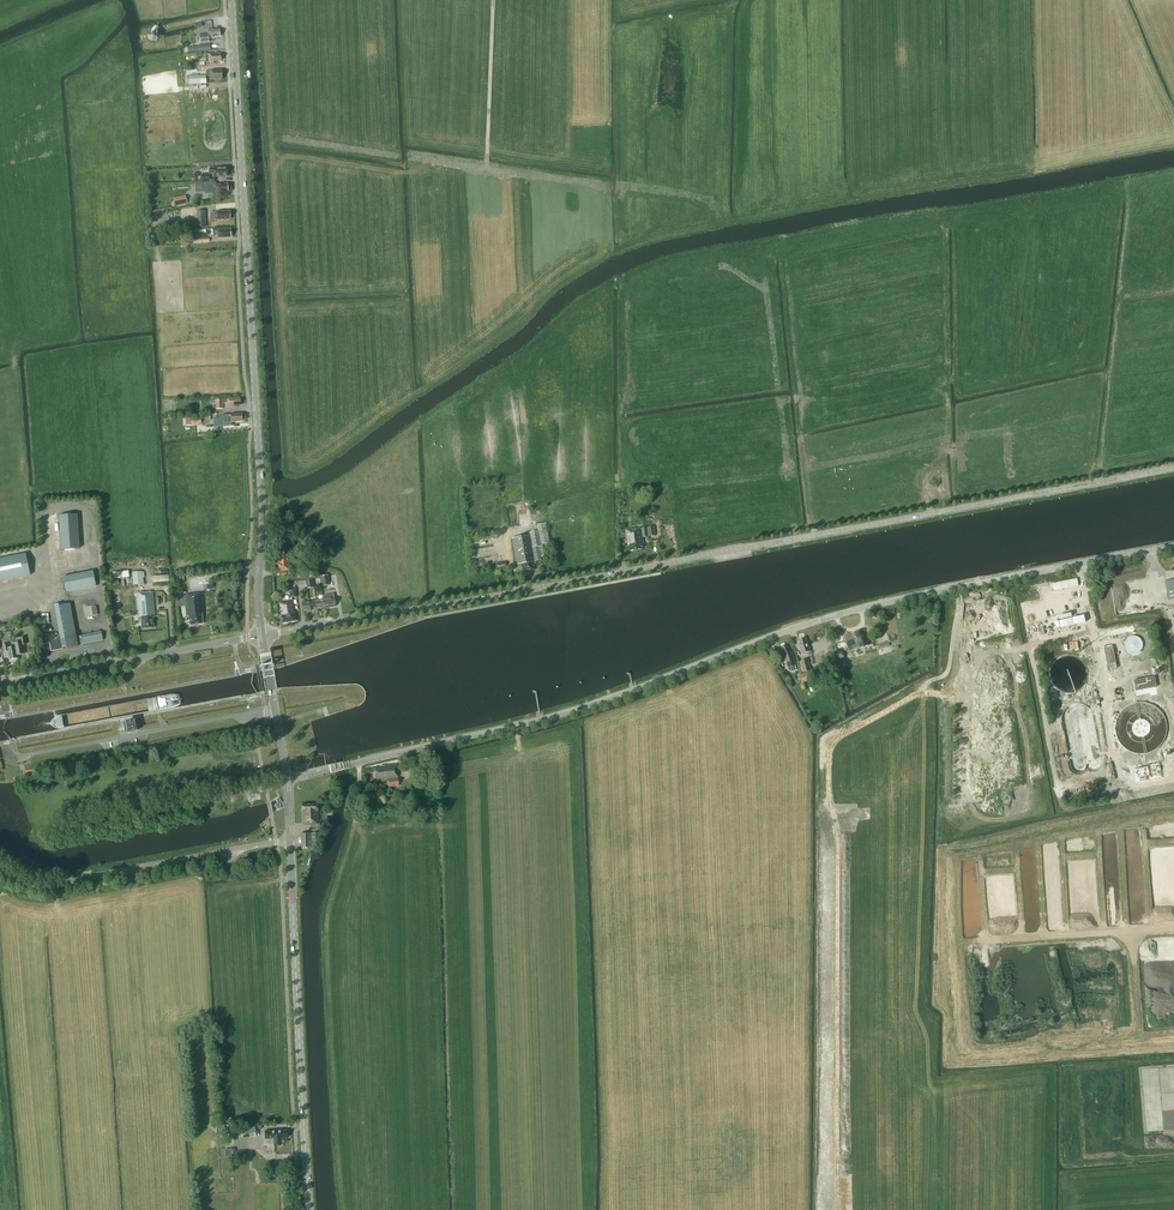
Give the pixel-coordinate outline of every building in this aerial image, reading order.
[(199,35),(200,40),(200,43),(209,42),(208,39),(213,38),(213,37),(220,37),(219,29),(213,30),(212,29),(207,30),(208,34),(199,35)] [(148,39),(152,41),(156,40),(157,37),(156,33),(153,31),(150,32),(148,35),(148,39)] [(206,62),(209,62),(209,63),(213,62),(214,61),(221,61),(221,54),(213,54),(208,54),(205,54),(206,62)] [(222,79),(222,70),(210,71),(210,80),(222,79)] [(207,75),(188,76),(188,85),(208,84),(207,75)] [(228,175),(227,167),(222,168),(222,167),(214,167),(214,166),(208,167),(208,169),(209,169),(209,174),(201,174),(201,182),(214,181),(214,177),(223,176),(228,175)] [(215,184),(215,182),(208,183),(208,192),(216,192),(223,191),(223,190),(228,190),(228,189),(228,185),(227,186),(227,184),(223,184),(215,184)] [(206,227),(205,210),(197,210),(197,220),(192,220),(192,228),(206,227)] [(215,220),(230,219),(230,211),(215,212),(215,220)] [(226,237),(231,236),(231,230),(226,230),(226,229),(218,230),(211,230),(211,235),(215,235),(215,234),(218,234),(218,238),(226,238),(226,237)] [(228,399),(216,400),(216,406),(213,406),(213,409),(223,408),(222,403),(228,403),(228,406),(234,406),(234,405),(240,405),(240,398),(228,399)] [(227,414),(223,415),(218,416),(218,425),(228,425),(227,421),(231,421),(231,422),(235,422),(236,421),(242,421),(242,413),(231,414),(227,415),(227,414)] [(77,514),(59,515),(61,549),(79,548),(77,514)] [(512,538),(516,561),(517,565),(517,566),(521,566),(521,567),(522,567),(523,572),(534,570),(532,562),(541,560),(541,556),(544,556),(542,544),(549,543),(546,523),(537,525),(538,531),(529,532),(529,535),(512,538)] [(643,538),(649,537),(647,527),(626,531),(628,545),(630,545),(631,551),(643,549),(642,547),(644,547),(643,538)] [(275,562),(276,571),(277,571),(277,575),(286,575),(286,570),(289,570),(288,551),(277,552),(278,562),(275,562)] [(29,575),(25,554),(0,559),(0,581),(29,575)] [(93,570),(63,576),(66,591),(96,585),(93,570)] [(129,570),(113,572),(113,578),(129,576),(129,570)] [(143,571),(132,571),(133,585),(144,584),(143,571)] [(329,585),(328,575),(321,576),(322,586),(329,585)] [(1165,581),(1168,600),(1173,599),(1173,580),(1165,581)] [(289,594),(290,597),(297,596),(296,588),(288,589),(289,594)] [(153,615),(155,615),(153,592),(136,593),(138,617),(141,617),(142,628),(154,627),(153,615)] [(189,616),(190,625),(203,623),(202,613),(204,612),(202,593),(177,596),(179,606),(186,605),(187,616),(189,616)] [(331,598),(323,599),(325,608),(336,606),(335,604),(335,601),(331,601),(331,598)] [(316,600),(318,609),(325,608),(323,599),(316,600)] [(302,600),(302,602),(303,611),(311,610),(309,601),(305,602),(305,600),(302,600)] [(311,610),(318,609),(316,600),(309,601),(311,610)] [(296,620),(292,601),(279,603),(281,613),(282,613),(282,615),(281,615),(282,623),(296,620)] [(82,636),(76,637),(76,633),(75,633),(70,603),(59,605),(58,603),(54,604),(60,634),(49,641),(51,651),(63,649),(63,647),(67,646),(67,648),(78,646),(78,644),(83,643),(83,644),(103,640),(101,632),(82,636)] [(862,630),(856,632),(858,638),(857,638),(860,647),(869,644),(866,635),(863,636),(862,630)] [(14,644),(14,647),(15,650),(16,650),(17,656),(24,655),(23,646),(27,645),(25,638),(20,639),(20,642),(14,644)] [(808,646),(806,638),(799,640),(801,645),(798,646),(800,651),(801,654),(810,651),(808,646)] [(14,647),(9,648),(8,644),(3,645),(4,653),(8,652),(9,660),(18,659),(17,656),(16,650),(15,650),(14,647)] [(784,660),(785,660),(785,662),(787,662),(789,668),(796,665),(791,651),(789,652),(787,645),(782,647),(783,649),(781,650),(784,660)] [(1116,662),(1113,646),(1104,648),(1108,664),(1116,662)] [(811,670),(808,658),(799,661),(802,672),(803,671),(803,672),(811,670)] [(1132,683),(1133,687),(1135,691),(1137,694),(1141,696),(1145,697),(1149,696),(1153,695),(1156,692),(1158,689),(1159,686),(1159,682),(1159,679),(1157,675),(1154,673),(1151,671),(1148,670),(1144,670),(1140,671),(1137,673),(1135,676),(1133,679),(1132,683)] [(811,679),(809,671),(799,675),(802,684),(810,681),(810,679),(811,679)] [(1139,715),(1156,711),(1155,704),(1137,709),(1139,715)] [(136,717),(127,719),(129,732),(138,730),(136,717)] [(397,764),(385,765),(380,765),(381,767),(374,768),(375,779),(382,778),(382,780),(388,779),(389,787),(398,786),(397,764)] [(302,807),(302,808),(303,811),(303,823),(307,823),(308,824),(318,824),(318,803),(303,804),(303,805),(302,805),(302,807)] [(319,846),(319,832),(301,833),(301,847),(319,846)] [(256,1137),(256,1126),(242,1127),(243,1135),(243,1137),(256,1137)] [(265,1131),(265,1139),(274,1138),(274,1145),(282,1144),(281,1138),(288,1137),(288,1136),(288,1135),(288,1133),(287,1132),(287,1130),(282,1130),(282,1129),(265,1131)] [(226,1149),(226,1156),(246,1155),(245,1150),(235,1151),(235,1148),(226,1149)]
